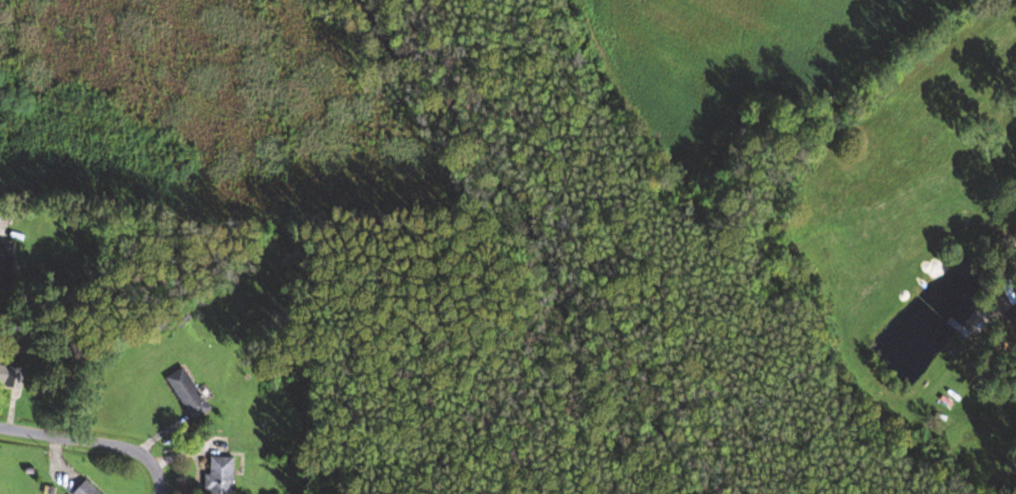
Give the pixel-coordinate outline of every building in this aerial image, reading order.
[(14,289),(17,240),(0,239),(0,288),(14,289)] [(29,367),(0,364),(0,384),(26,387),(29,367)] [(168,377),(194,420),(212,409),(186,366),(168,377)] [(235,456),(212,456),(212,474),(207,474),(207,493),(235,493),(235,456)] [(87,479),(74,493),(103,493),(87,479)]
